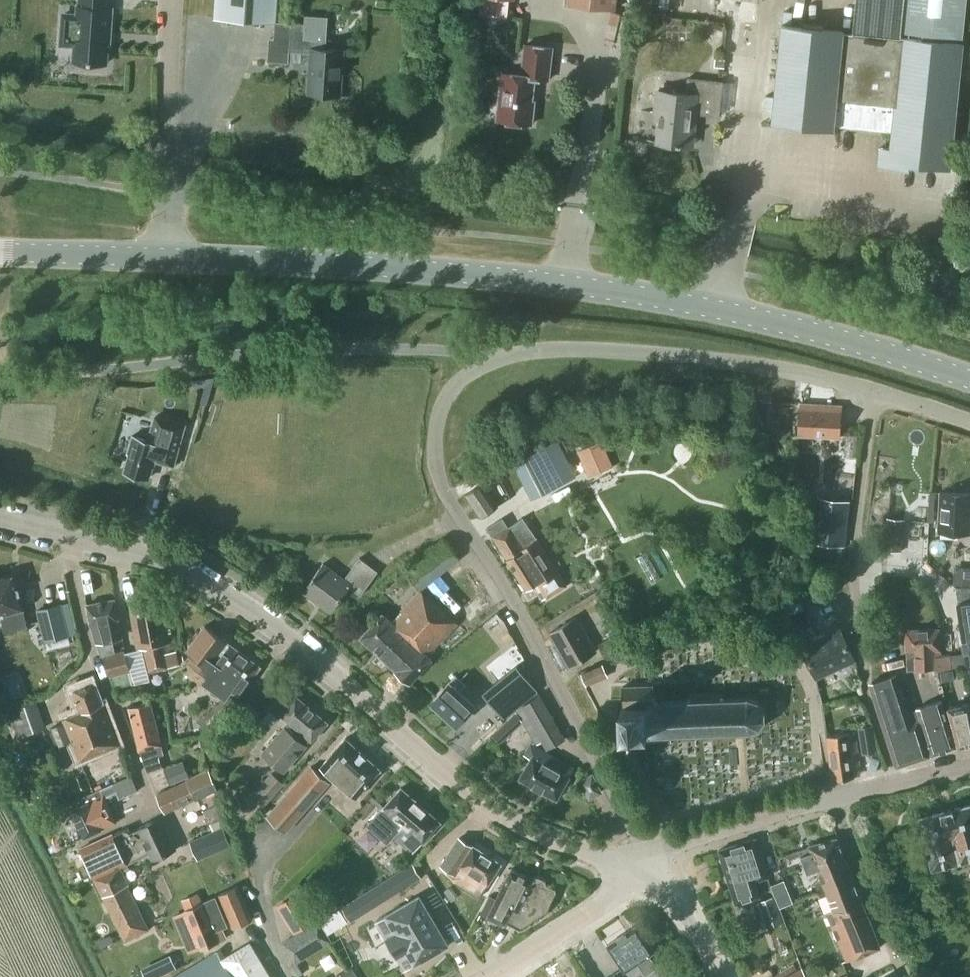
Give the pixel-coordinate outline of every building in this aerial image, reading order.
[(75,61),(106,63),(109,32),(110,33),(112,8),(109,8),(109,0),(81,0),(80,6),(79,6),(78,15),(64,14),(63,32),(77,33),(75,61)] [(276,22),(277,0),(216,0),(215,18),(276,22)] [(482,9),(511,11),(512,0),(483,0),(482,9)] [(616,0),(567,0),(566,4),(615,9),(616,0)] [(853,34),(843,33),(843,31),(783,25),(773,123),(833,129),(833,125),(893,131),(891,148),(889,163),(910,165),(950,169),(962,43),(943,41),(943,35),(963,37),(966,0),(856,0),(853,34)] [(343,50),(326,49),(328,17),(304,15),(304,23),(292,23),(290,51),(311,53),(308,93),(340,95),(343,50)] [(533,124),(535,101),(533,100),(535,78),(549,80),(552,48),(525,45),(522,75),(502,73),(497,119),(533,124)] [(719,116),(723,81),(687,78),(686,94),(658,91),(656,112),(661,113),(658,141),(692,145),(696,104),(719,106),(718,116),(719,116)] [(206,388),(202,403),(204,404),(207,405),(209,405),(213,390),(207,388),(206,388)] [(840,437),(842,405),(800,403),(798,434),(840,437)] [(174,465),(185,424),(156,416),(149,440),(132,435),(127,453),(130,454),(125,471),(148,478),(154,459),(174,465)] [(533,502),(578,479),(557,436),(511,458),(533,502)] [(613,466),(602,440),(577,450),(588,477),(613,466)] [(481,517),(498,506),(483,483),(466,494),(481,517)] [(940,491),(938,531),(943,532),(945,534),(953,534),(956,532),(969,533),(969,493),(940,491)] [(844,545),(850,501),(817,497),(812,542),(844,545)] [(560,574),(537,538),(523,517),(508,526),(503,518),(488,527),(527,590),(538,583),(547,597),(567,585),(560,574)] [(904,518),(887,517),(884,549),(901,551),(904,518)] [(361,595),(378,571),(360,557),(344,579),(323,563),(303,591),(331,612),(350,587),(361,595)] [(23,608),(14,573),(0,577),(0,614),(5,632),(28,626),(23,608)] [(958,602),(957,602),(969,684),(969,586),(955,586),(958,602)] [(458,623),(421,590),(421,589),(420,590),(391,621),(382,613),(361,637),(379,654),(401,630),(428,655),(458,623)] [(176,651),(172,652),(163,598),(129,603),(137,649),(143,647),(148,671),(169,667),(169,666),(179,664),(176,651)] [(115,599),(87,604),(91,624),(92,624),(96,643),(97,643),(101,655),(101,657),(103,656),(116,652),(113,640),(122,638),(120,627),(119,619),(115,599)] [(37,608),(45,641),(47,650),(71,644),(70,635),(61,602),(37,608)] [(784,634),(810,624),(804,609),(778,620),(784,634)] [(597,652),(578,616),(549,632),(568,667),(597,652)] [(250,681),(261,666),(229,642),(205,625),(187,650),(194,655),(189,662),(191,676),(201,684),(204,680),(222,693),(221,695),(225,697),(205,714),(217,730),(246,706),(233,694),(235,691),(240,694),(250,681)] [(940,628),(905,629),(907,651),(908,651),(908,670),(938,668),(938,671),(951,668),(950,654),(941,655),(940,628)] [(816,678),(855,659),(840,629),(802,647),(816,678)] [(432,659),(428,655),(401,630),(379,654),(396,669),(396,670),(410,683),(432,659)] [(626,649),(617,633),(598,644),(607,660),(626,649)] [(116,652),(103,656),(110,676),(113,675),(117,674),(130,671),(131,670),(125,652),(125,650),(116,652)] [(609,677),(603,663),(581,671),(586,685),(609,677)] [(517,665),(483,692),(493,705),(492,706),(503,718),(538,690),(517,665)] [(953,669),(940,671),(941,681),(955,679),(953,669)] [(871,688),(872,690),(896,766),(930,755),(920,720),(911,723),(896,674),(872,681),(872,683),(871,684),(871,685),(871,687),(871,688)] [(457,724),(475,705),(460,691),(466,684),(456,675),(450,682),(449,682),(432,701),(457,724)] [(80,760),(120,744),(105,703),(101,705),(93,682),(74,689),(83,711),(64,719),(80,760)] [(759,728),(765,719),(765,708),(758,700),(747,697),(654,700),(654,685),(623,686),(623,706),(648,705),(650,732),(648,732),(648,736),(659,735),(663,735),(734,732),(739,732),(743,732),(749,732),(759,728)] [(547,749),(565,739),(539,694),(523,706),(547,749)] [(284,771),(311,740),(312,740),(328,722),(296,695),(288,704),(279,697),(269,709),(279,717),(282,714),(290,721),(286,726),(285,726),(263,752),(284,771)] [(932,755),(956,746),(942,700),(917,708),(932,755)] [(46,728),(37,701),(14,708),(23,735),(46,728)] [(159,755),(164,753),(162,745),(151,702),(129,707),(140,750),(141,750),(143,758),(147,771),(162,767),(159,755)] [(969,743),(969,703),(948,707),(959,746),(969,743)] [(623,732),(648,732),(650,732),(648,705),(623,706),(623,719),(623,732)] [(71,741),(63,722),(51,727),(59,746),(71,741)] [(875,753),(872,725),(859,727),(862,755),(875,753)] [(853,767),(860,766),(855,734),(854,734),(854,731),(827,736),(832,781),(855,777),(853,767)] [(356,797),(381,769),(346,738),(321,766),(356,797)] [(520,778),(557,799),(575,768),(538,747),(520,778)] [(190,776),(183,760),(164,767),(171,784),(190,776)] [(286,831),(330,782),(311,766),(267,815),(286,831)] [(230,823),(228,815),(223,800),(209,769),(196,775),(196,776),(157,794),(165,812),(198,797),(210,823),(213,830),(223,826),(230,823)] [(265,804),(284,783),(273,772),(254,793),(265,804)] [(119,798),(137,790),(132,775),(82,797),(85,803),(72,809),(85,836),(116,822),(105,797),(116,792),(119,798)] [(590,795),(600,791),(592,775),(583,780),(590,795)] [(423,841),(440,821),(401,787),(384,806),(367,825),(388,843),(394,836),(413,852),(423,840),(423,841)] [(952,809),(941,811),(941,812),(919,817),(932,869),(969,859),(969,805),(952,809)] [(127,863),(95,877),(125,940),(149,929),(142,915),(127,884),(129,883),(123,870),(129,868),(127,863),(149,852),(153,860),(176,849),(162,819),(153,823),(152,821),(138,828),(139,831),(132,835),(128,827),(113,834),(127,863)] [(231,845),(223,826),(213,830),(189,841),(197,860),(231,845)] [(94,877),(95,877),(127,863),(113,834),(81,848),(94,877)] [(488,882),(501,863),(474,845),(473,846),(460,837),(441,865),(455,874),(451,879),(479,897),(489,882),(488,882)] [(818,868),(823,879),(815,882),(821,896),(828,893),(826,888),(854,877),(837,837),(808,845),(809,847),(798,850),(800,856),(802,856),(808,872),(818,868)] [(760,896),(756,880),(768,877),(756,838),(719,850),(736,904),(760,896)] [(422,878),(412,862),(341,906),(351,922),(422,878)] [(490,894),(481,913),(488,916),(487,918),(503,926),(505,922),(506,920),(521,928),(547,910),(557,892),(555,887),(547,884),(546,879),(539,875),(534,877),(533,879),(511,869),(497,898),(490,894)] [(847,961),(880,946),(861,899),(862,898),(854,877),(826,888),(828,893),(834,909),(827,912),(847,961)] [(780,907),(793,902),(784,880),(771,885),(780,907)] [(232,928),(252,919),(239,886),(219,894),(232,928)] [(313,922),(296,893),(277,905),(293,933),(313,922)] [(430,954),(448,944),(419,896),(377,920),(406,968),(416,962),(420,969),(434,961),(430,954)] [(778,912),(773,896),(758,902),(764,917),(778,912)] [(222,927),(227,925),(215,897),(203,903),(203,902),(186,909),(202,948),(219,941),(226,938),(222,927)] [(296,963),(331,941),(318,919),(282,941),(296,963)] [(650,955),(655,951),(637,925),(607,945),(625,971),(638,963),(646,975),(658,967),(650,955)] [(250,942),(223,958),(218,951),(175,976),(271,976),(250,942)] [(351,967),(335,976),(358,976),(351,967)] [(801,968),(785,976),(806,976),(801,968)]
